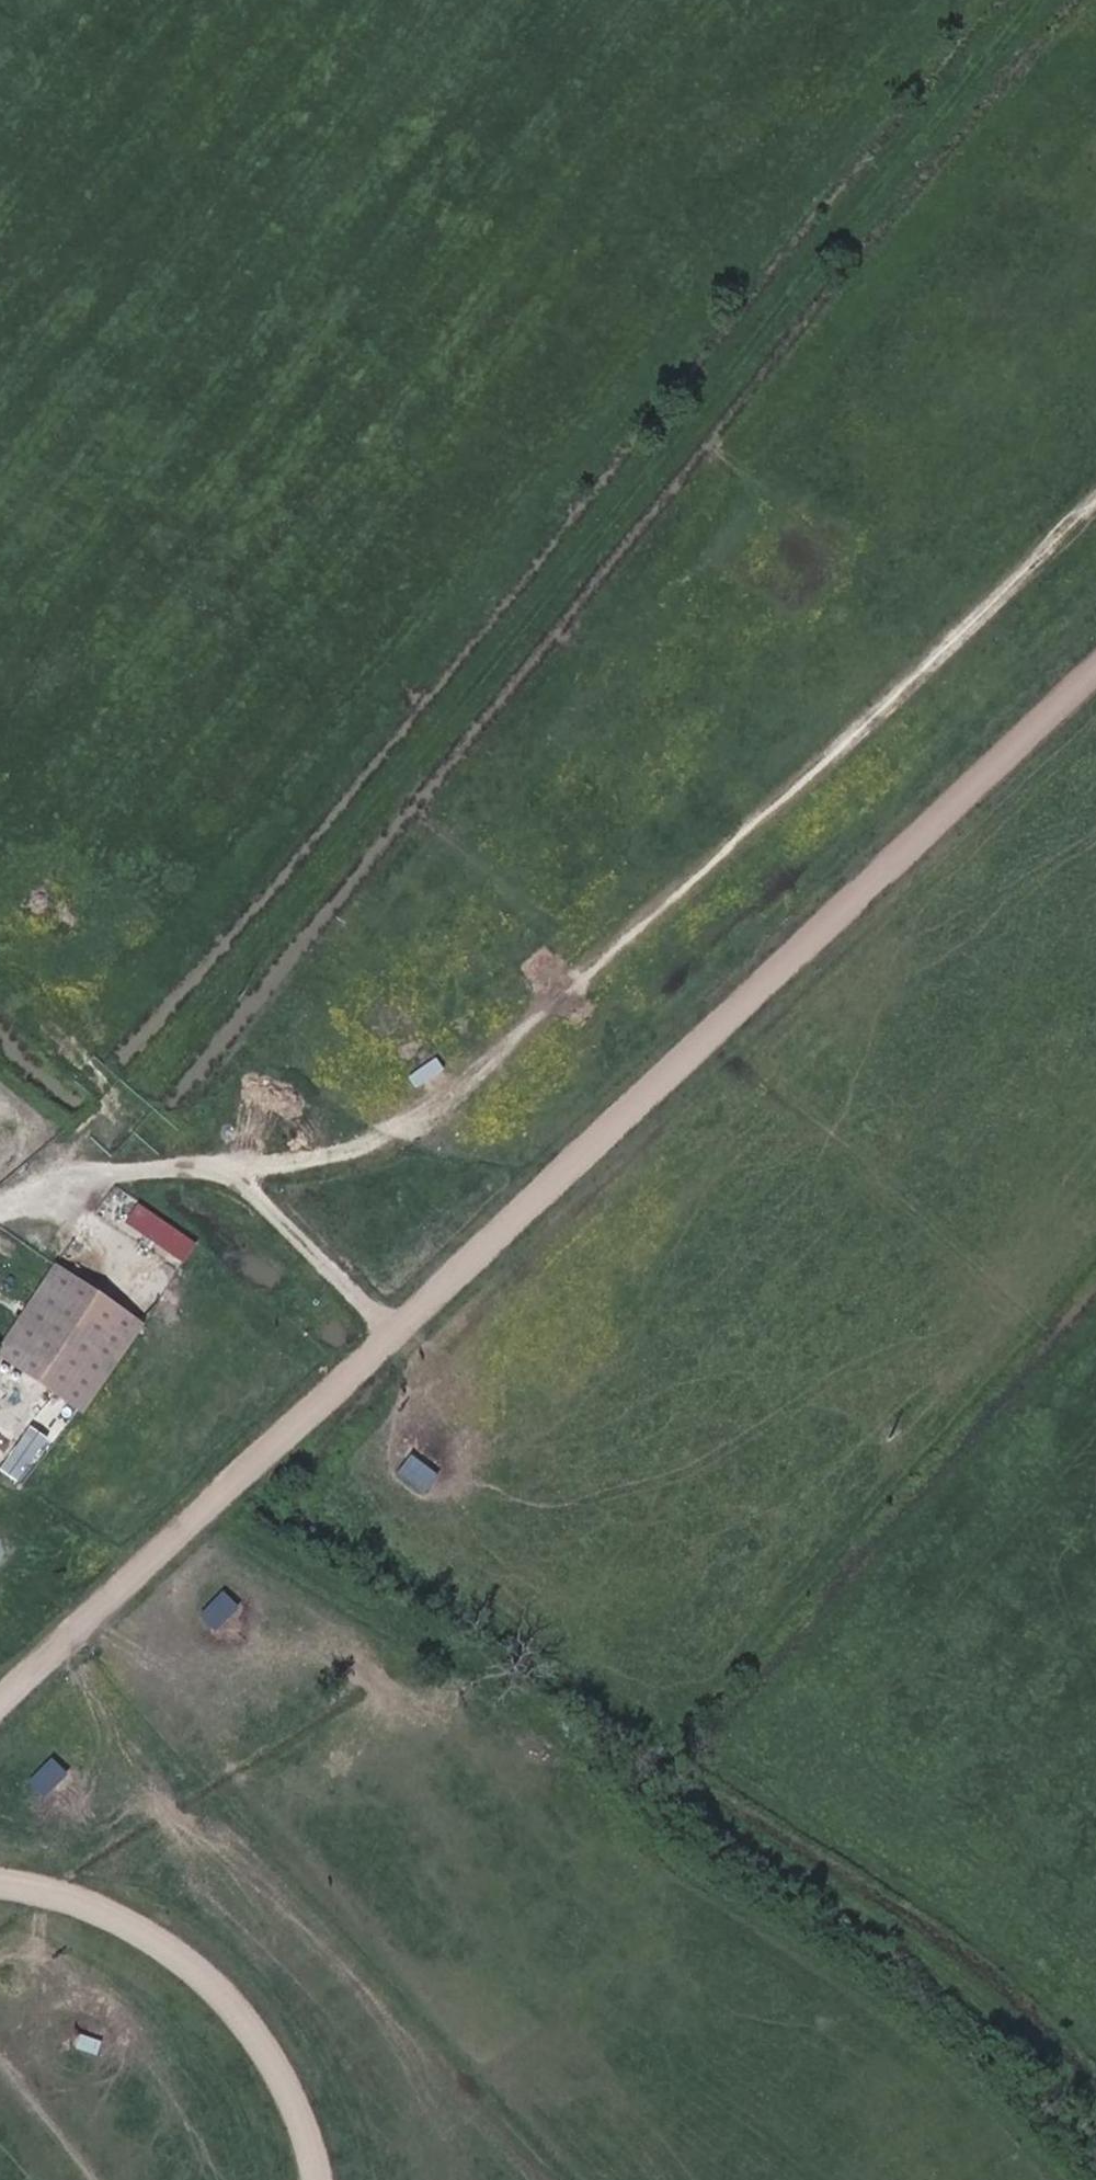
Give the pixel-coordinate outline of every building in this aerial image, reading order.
[(125,1395),(113,1386),(151,1333),(60,1268),(0,1351),(103,1425),(125,1395)]
